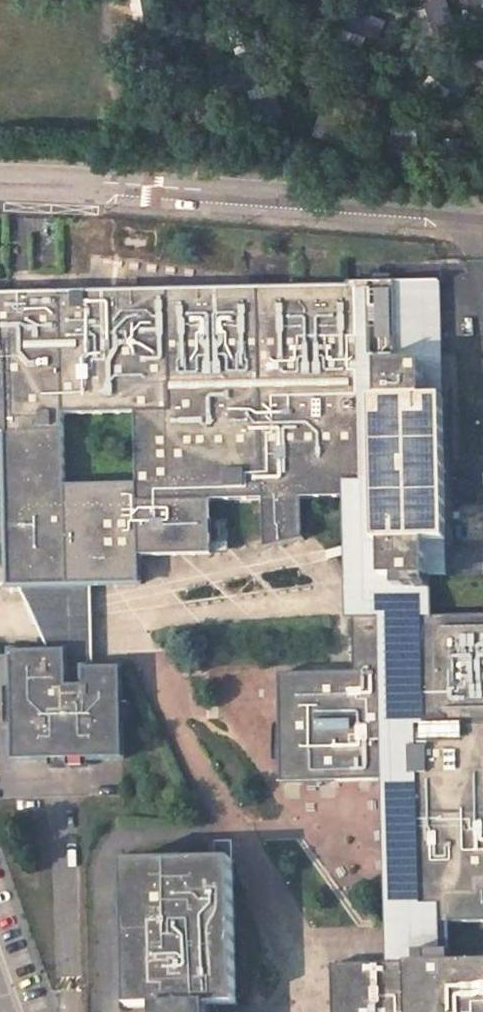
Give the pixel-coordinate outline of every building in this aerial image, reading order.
[(464,34),(482,29),(482,2),(482,0),(454,0),(464,34)] [(10,589),(140,582),(139,557),(210,553),(209,501),(267,498),(270,547),(303,539),(301,497),(364,493),(373,493),(374,542),(383,541),(384,577),(366,577),(358,578),(359,620),(355,620),(356,673),(281,675),(284,781),(392,779),(392,818),(397,818),(410,817),(412,921),(451,921),(482,920),(482,616),(428,617),(427,576),(426,540),(446,539),(442,398),(423,399),(421,362),(442,361),(440,287),(363,288),(363,285),(28,289),(28,302),(0,302),(0,435),(5,435),(10,589)] [(0,289),(0,302),(28,302),(28,289),(0,289)] [(442,398),(442,361),(422,362),(423,399),(442,398)] [(373,493),(364,493),(366,577),(384,577),(383,541),(374,542),(373,493)] [(447,576),(446,539),(426,540),(427,576),(447,576)] [(123,758),(120,669),(84,670),(85,687),(67,688),(66,652),(50,653),(12,654),(16,760),(123,758)] [(410,817),(397,818),(400,964),(452,963),(451,921),(412,921),(410,817)] [(233,861),(126,864),(129,1007),(155,1006),(156,1011),(209,1011),(209,1005),(236,1005),(233,861)] [(452,963),(400,964),(333,965),(334,1011),(482,1011),(482,962),(452,963)]
